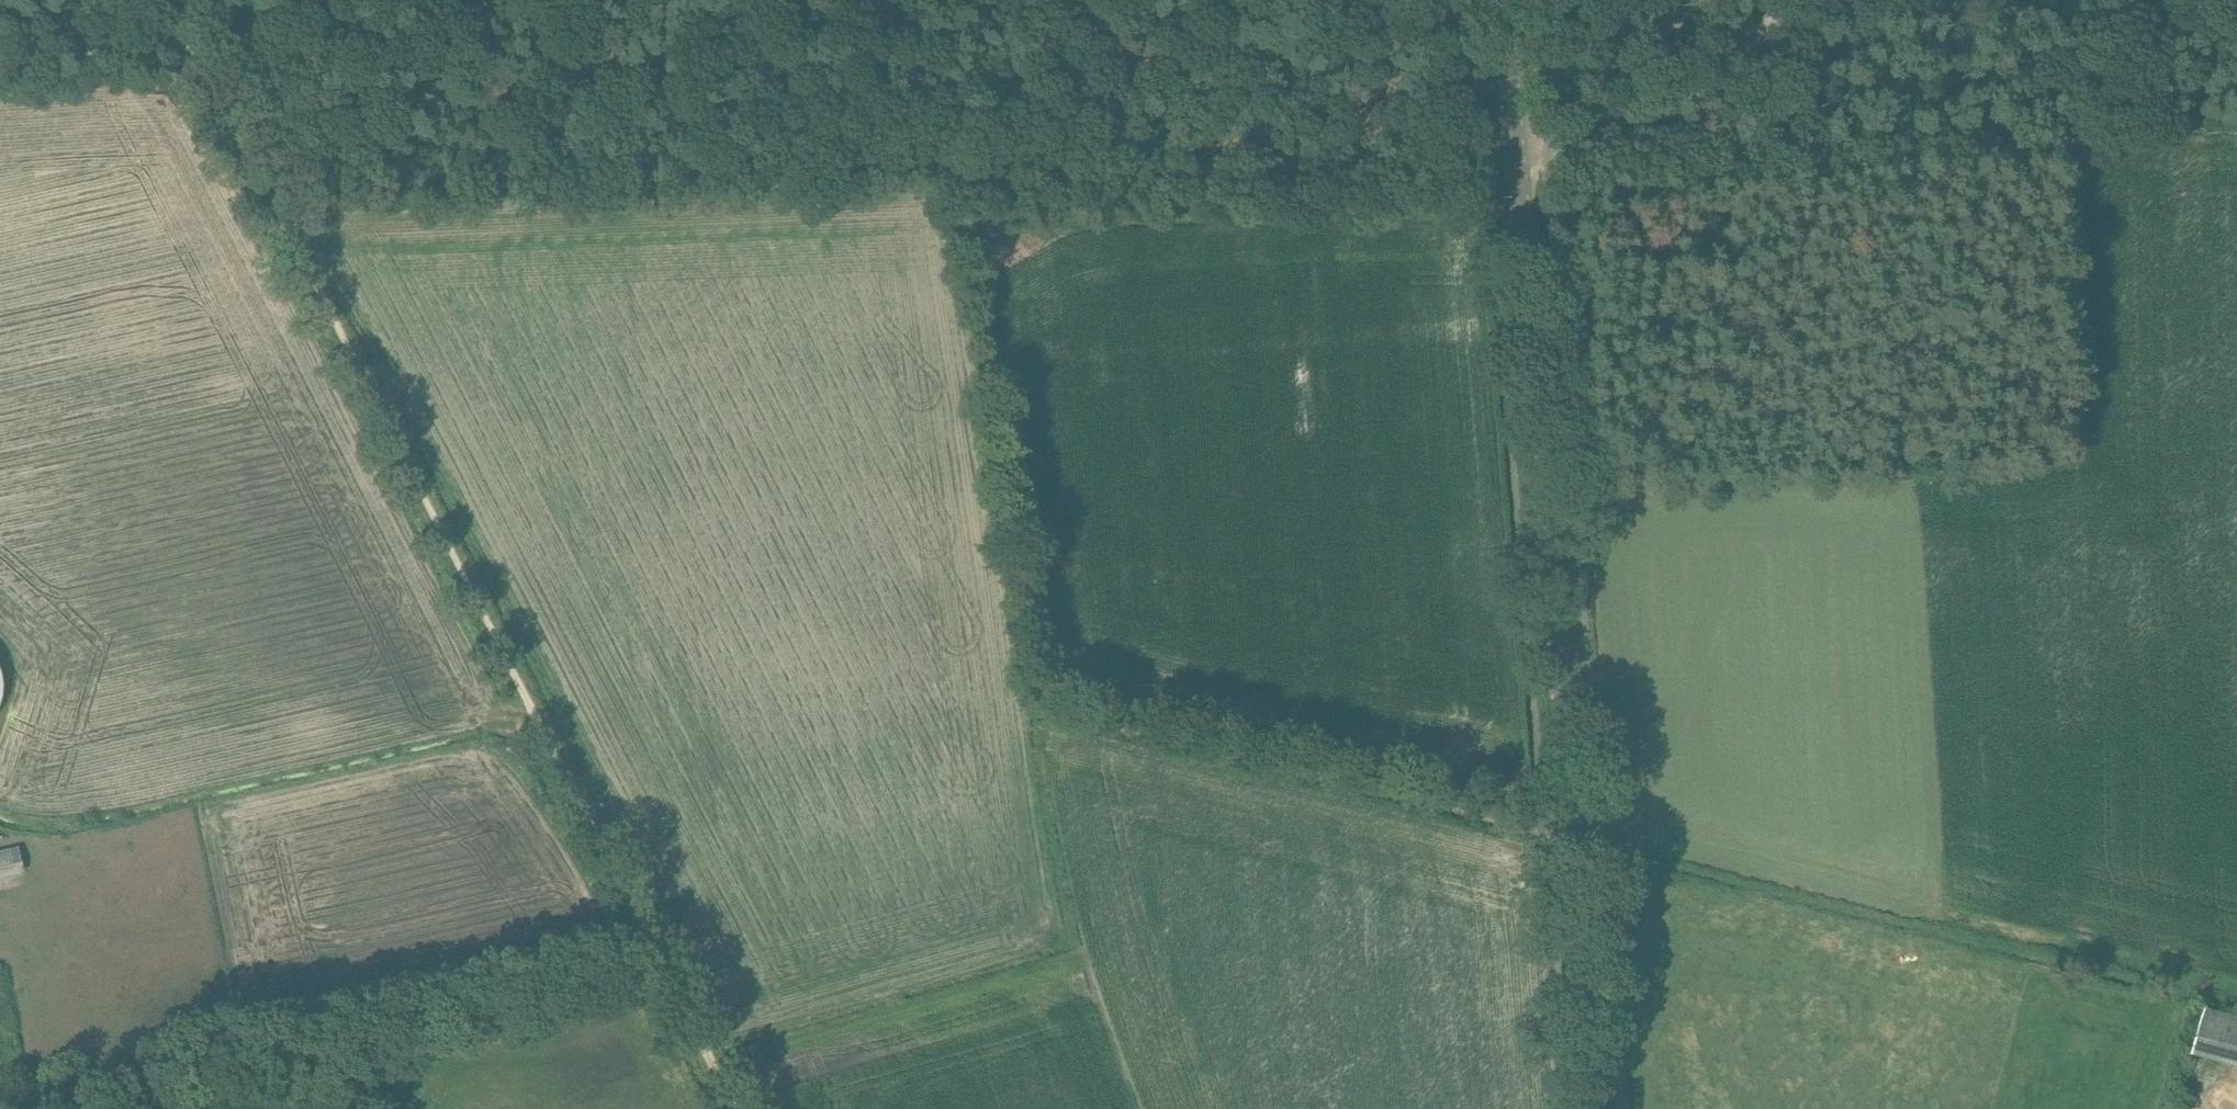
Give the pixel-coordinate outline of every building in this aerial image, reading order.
[(0,852),(0,879),(24,874),(18,848),(0,852)]
